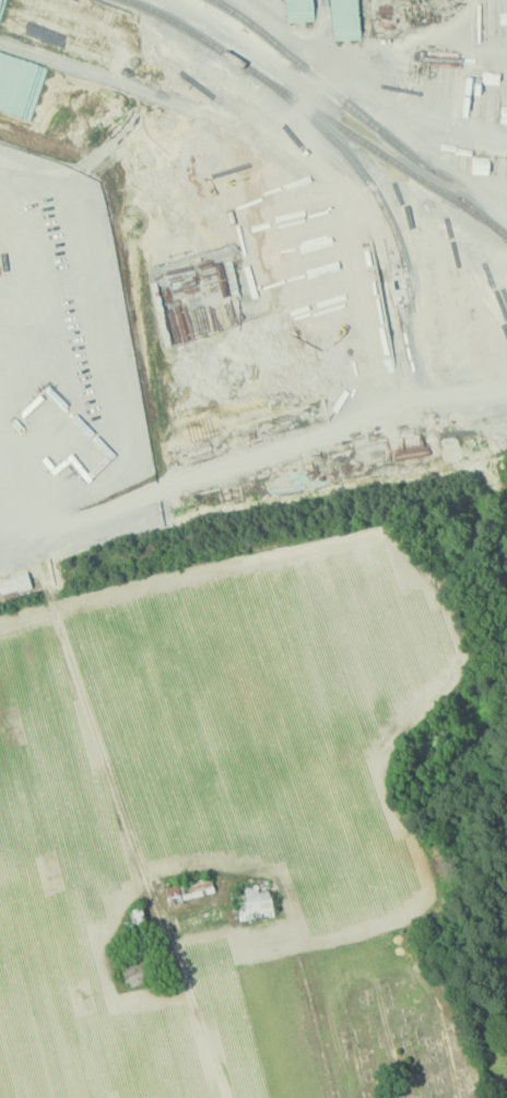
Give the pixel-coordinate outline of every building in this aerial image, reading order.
[(30,589),(27,575),(0,579),(0,594),(30,589)] [(272,916),(270,889),(240,890),(241,909),(238,909),(238,918),(272,916)] [(128,987),(149,979),(142,960),(121,967),(128,987)]
